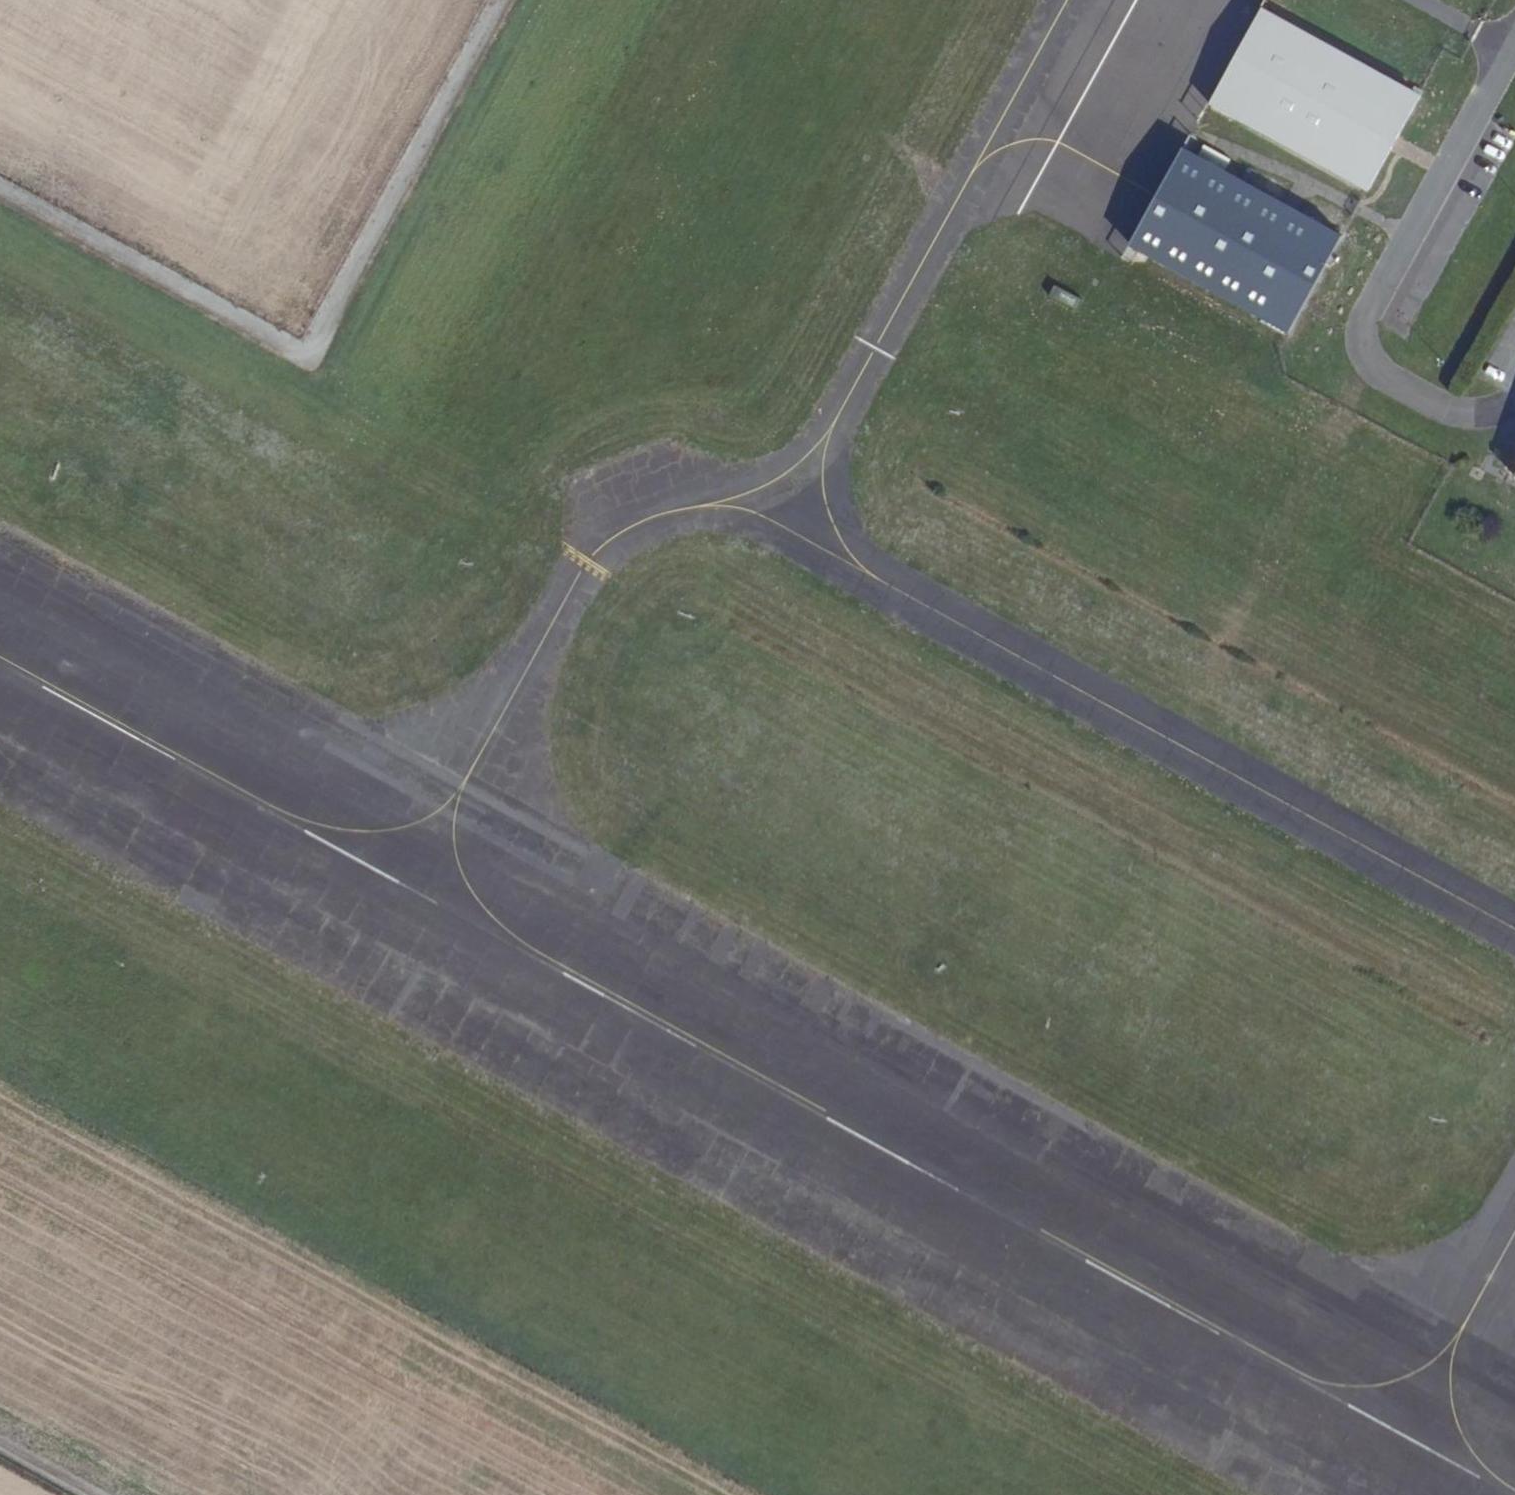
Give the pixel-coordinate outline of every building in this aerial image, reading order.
[(1258,9),(1202,107),(1367,194),(1419,97),(1258,9)] [(1340,236),(1177,147),(1121,248),(1277,333),(1285,337),(1340,236)]
